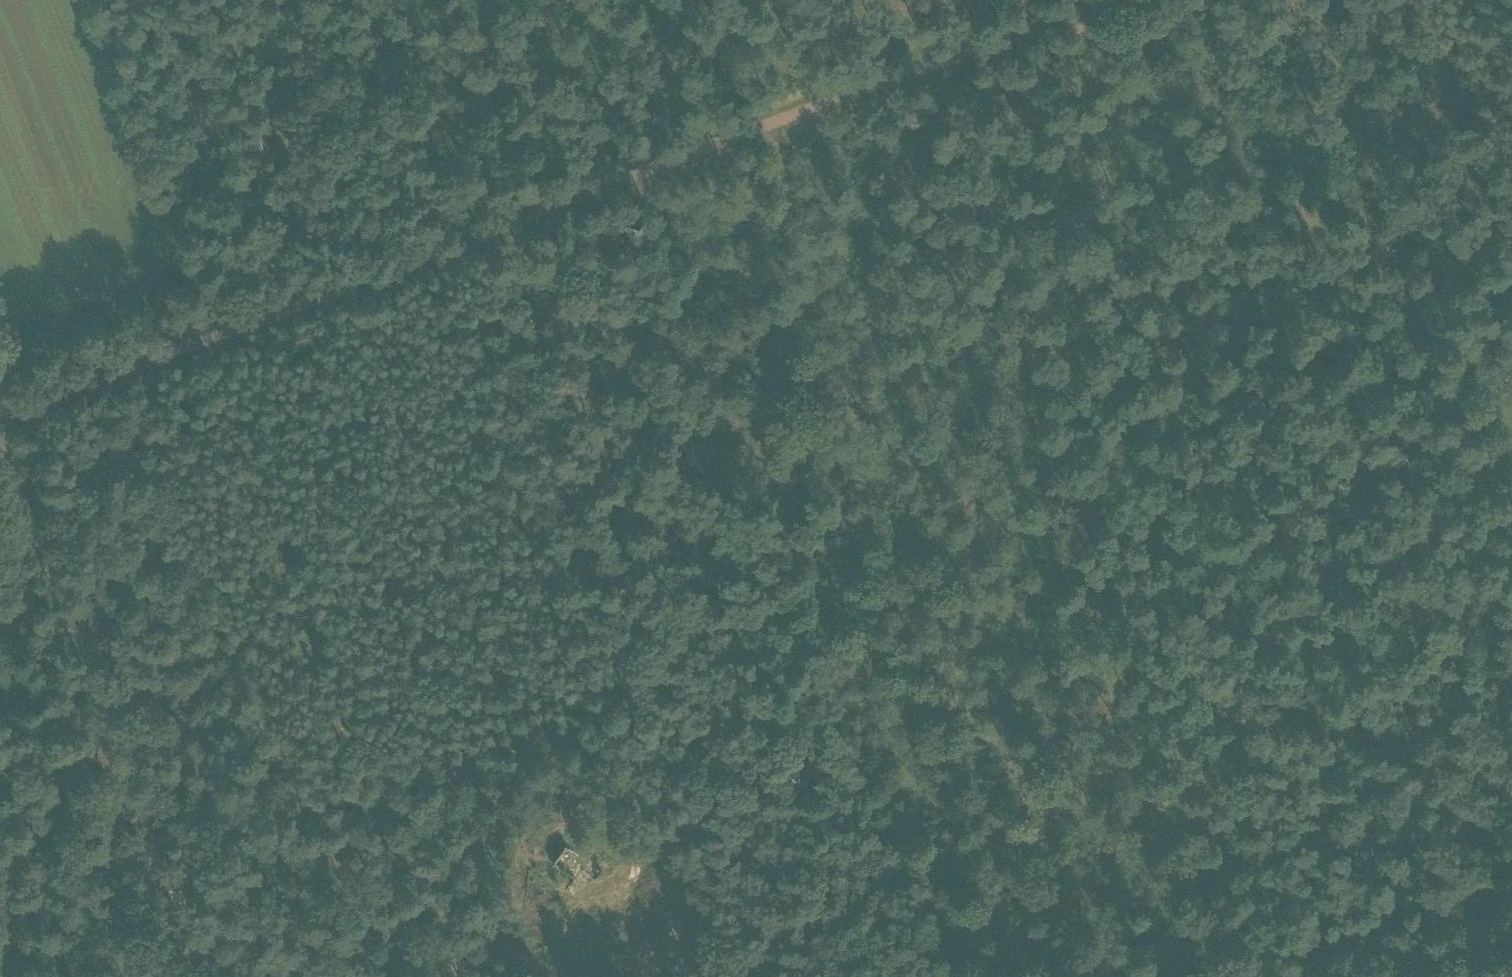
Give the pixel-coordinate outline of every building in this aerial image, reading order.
[(550,859),(587,881),(599,861),(563,839),(550,859)]
